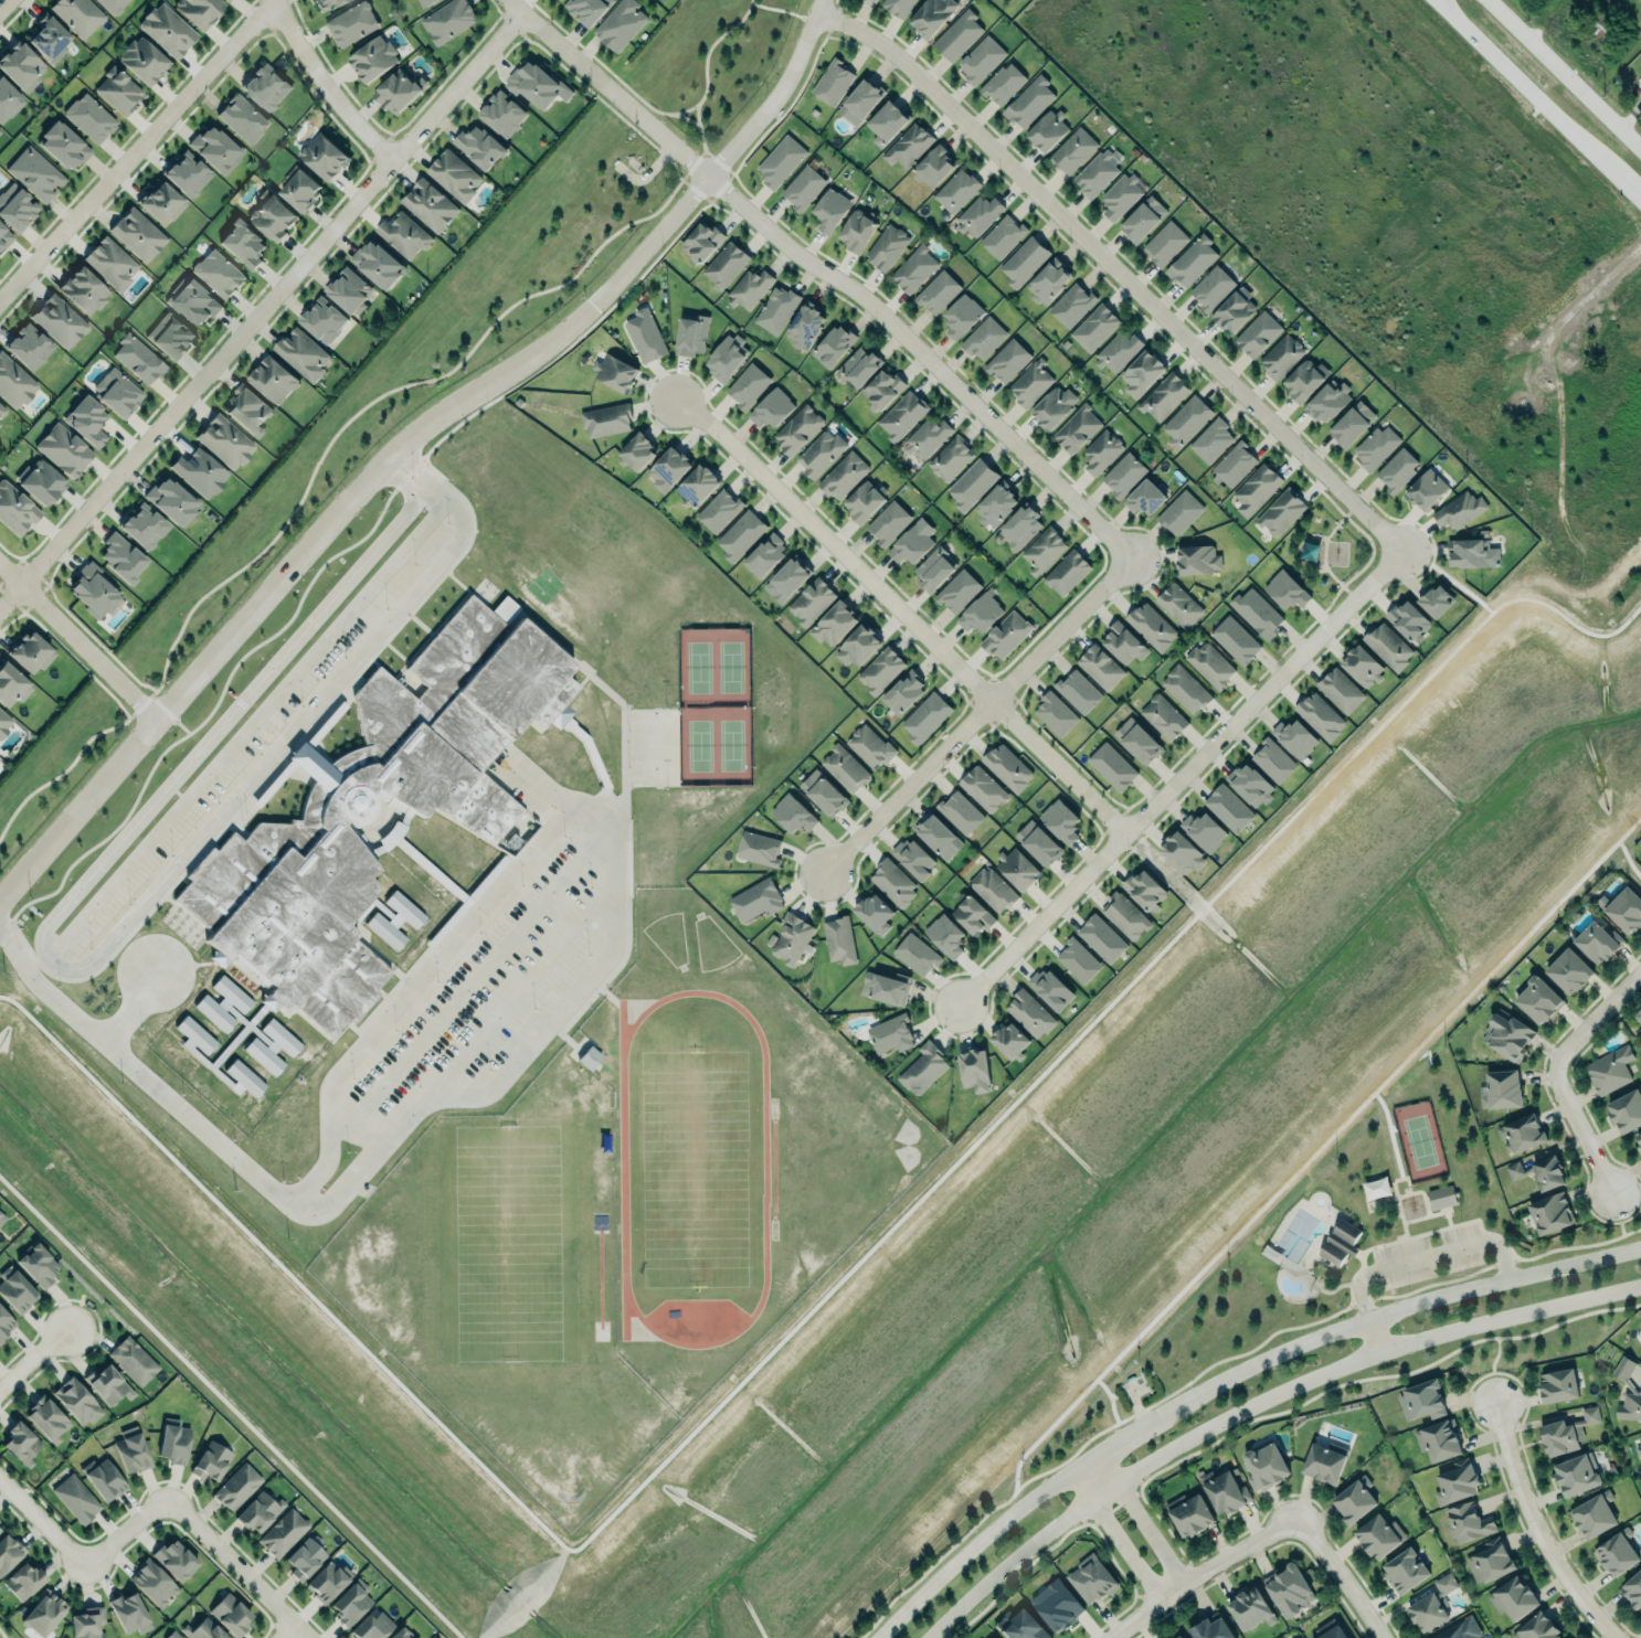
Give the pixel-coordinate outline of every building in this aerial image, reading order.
[(49,7),(55,0),(91,0),(106,14),(106,18),(102,22),(98,23),(83,39),(49,7)] [(114,15),(98,0),(129,0),(123,7),(123,10),(118,14),(115,13),(114,15)] [(177,60),(140,25),(140,22),(146,17),(144,15),(153,6),(156,8),(162,0),(200,34),(177,60)] [(221,11),(218,9),(222,3),(218,0),(177,0),(176,1),(176,3),(174,4),(202,30),(221,11)] [(320,10),(317,0),(332,0),(332,1),(328,3),(329,7),(320,10)] [(371,9),(371,6),(369,1),(367,0),(364,0),(326,21),(334,34),(336,33),(338,35),(335,38),(338,45),(340,44),(342,47),(381,25),(371,9)] [(421,20),(450,0),(467,0),(469,3),(470,2),(475,9),(473,10),(479,18),(437,45),(433,39),(435,38),(428,29),(427,30),(421,20)] [(564,4),(568,0),(574,0),(614,0),(590,29),(578,19),(581,14),(579,12),(575,17),(569,11),(570,10),(564,4)] [(594,31),(622,0),(637,0),(640,3),(636,9),(638,10),(640,10),(647,15),(648,18),(617,52),(594,31)] [(881,3),(883,0),(914,0),(903,18),(881,3)] [(908,20),(925,0),(954,0),(959,4),(954,10),(957,13),(932,43),(930,40),(929,40),(921,34),(922,33),(920,30),(918,32),(914,29),(915,28),(908,20)] [(45,7),(70,34),(62,42),(66,46),(52,61),(24,34),(36,22),(33,19),(45,7)] [(951,64),(983,30),(974,21),(978,17),(967,7),(931,44),(951,64)] [(1619,32),(1596,8),(1582,21),(1605,45),(1619,32)] [(380,33),(347,60),(367,85),(400,59),(380,33)] [(959,63),(987,33),(1007,53),(974,87),(963,77),(966,75),(961,70),(963,67),(959,63)] [(149,85),(118,56),(125,51),(123,47),(133,38),(136,40),(141,34),(170,62),(165,67),(168,70),(163,74),(161,72),(149,85)] [(18,40),(0,59),(0,69),(25,93),(48,68),(18,40)] [(835,56),(843,61),(840,65),(843,67),(844,66),(855,74),(834,107),(812,92),(835,56)] [(268,113),(272,108),(274,109),(277,106),(277,104),(294,86),(286,79),(285,79),(276,72),(274,74),(269,71),(272,67),(265,61),(260,66),(258,65),(253,71),(257,75),(255,77),(253,75),(251,77),(250,76),(243,83),(244,84),(242,87),(268,113)] [(505,84),(516,94),(520,89),(540,108),(542,106),(546,110),(560,94),(559,93),(565,84),(552,72),(550,74),(537,63),(536,65),(530,61),(525,67),(522,66),(519,71),(517,67),(508,78),(509,79),(505,84)] [(1028,77),(1001,107),(988,95),(985,97),(977,89),(1003,64),(1006,66),(1012,61),(1028,77)] [(124,115),(95,88),(107,75),(105,73),(114,63),(145,91),(139,96),(140,97),(124,115)] [(374,94),(402,67),(415,82),(423,75),(431,84),(396,116),(374,94)] [(1001,113),(1039,73),(1050,83),(1046,86),(1056,96),(1025,128),(1016,119),(1012,124),(1001,113)] [(1,123),(8,116),(10,118),(28,102),(0,74),(0,121),(1,123)] [(838,110),(866,79),(871,85),(877,79),(889,91),(857,127),(838,110)] [(520,123),(529,113),(500,88),(496,94),(495,93),(489,98),(494,103),(491,105),(489,103),(487,105),(486,104),(480,111),(481,111),(479,115),(507,138),(514,130),(516,130),(520,126),(520,123)] [(97,145),(118,123),(83,91),(62,113),(97,145)] [(216,114),(231,98),(237,92),(271,121),(264,129),(264,132),(253,145),(251,145),(216,114)] [(881,148),(908,120),(909,120),(910,119),(910,118),(912,117),(906,110),(907,110),(901,105),(899,107),(890,98),(867,123),(867,124),(877,135),(872,139),(881,148)] [(1070,128),(1062,120),(1067,116),(1061,109),(1056,115),(1050,109),(1026,134),(1034,141),(1033,143),(1036,146),(1038,143),(1046,152),(1070,128)] [(93,150),(83,161),(81,160),(75,166),(74,164),(70,169),(67,167),(66,168),(38,141),(43,136),(41,135),(55,119),(60,123),(61,121),(93,150)] [(188,145),(223,176),(244,153),(209,121),(188,145)] [(934,139),(914,121),(881,157),(890,166),(895,161),(905,170),(934,139)] [(453,141),(487,170),(500,153),(505,156),(508,151),(477,124),(472,130),(468,128),(466,130),(464,128),(453,141)] [(1050,158),(1080,126),(1100,145),(1070,176),(1060,167),(1059,169),(1055,166),(1057,164),(1050,158)] [(350,159),(320,131),(297,155),(328,183),(350,159)] [(754,171),(774,190),(808,153),(787,134),(754,171)] [(44,204),(54,194),(52,192),(65,178),(28,144),(5,168),(44,204)] [(956,164),(937,145),(913,171),(933,189),(956,164)] [(426,171),(447,147),(481,177),(481,179),(474,189),(477,192),(465,204),(426,171)] [(190,198),(192,196),(195,196),(199,192),(199,189),(212,173),(198,160),(194,162),(190,158),(192,155),(186,148),(181,152),(182,155),(178,161),(179,162),(176,166),(173,162),(172,164),(171,163),(165,170),(166,171),(163,173),(190,198)] [(1100,151),(1103,153),(1108,149),(1113,155),(1109,159),(1120,170),(1091,200),(1081,190),(1083,189),(1078,182),(1073,178),(1100,151)] [(782,192),(793,202),(794,202),(796,203),(793,208),(800,214),(828,181),(807,162),(782,192)] [(301,213),(323,190),(300,168),(278,192),(301,213)] [(952,214),(983,184),(972,172),(968,174),(966,172),(963,169),(962,169),(961,168),(933,195),(952,214)] [(1101,195),(1124,173),(1129,178),(1134,173),(1140,179),(1135,183),(1144,192),(1114,222),(1109,217),(1103,212),(1109,208),(1105,203),(1107,201),(1101,195)] [(423,176),(460,209),(438,234),(401,201),(411,190),(416,195),(420,191),(414,185),(423,176)] [(159,225),(167,217),(170,221),(186,204),(160,179),(137,203),(159,225)] [(41,208),(11,181),(0,193),(0,217),(17,233),(41,208)] [(829,185),(851,202),(828,235),(816,226),(822,221),(817,217),(818,215),(812,211),(829,185)] [(256,209),(271,192),(299,216),(289,227),(287,225),(284,230),(287,232),(278,243),(248,216),(250,216),(248,213),(254,209),(256,209)] [(1135,245),(1148,232),(1169,211),(1151,193),(1143,201),(1121,224),(1124,228),(1123,231),(1125,235),(1135,245)] [(1006,208),(976,238),(967,230),(963,234),(956,227),(961,223),(955,219),(978,194),(983,199),(985,196),(991,202),(996,195),(1006,208)] [(147,263),(168,236),(129,206),(108,232),(147,263)] [(375,230),(385,220),(389,222),(401,209),(434,238),(431,242),(431,245),(427,248),(423,249),(421,247),(410,260),(375,230)] [(858,255),(878,223),(866,215),(865,212),(859,209),(856,209),(838,235),(839,236),(838,237),(844,241),(847,243),(850,245),(851,251),(858,255)] [(998,261),(1026,232),(1007,213),(979,243),(998,261)] [(219,241),(233,225),(231,222),(236,215),(262,238),(260,241),(266,246),(261,251),(263,253),(260,256),(263,259),(253,272),(219,241)] [(1143,248),(1145,246),(1145,245),(1171,220),(1189,237),(1161,267),(1151,258),(1152,257),(1143,248)] [(2,246),(0,249),(0,222),(17,236),(6,248),(2,246)] [(681,245),(688,238),(701,222),(708,228),(711,228),(714,231),(718,228),(719,228),(722,232),(727,235),(718,245),(718,246),(702,264),(690,254),(688,254),(682,248),(682,246),(681,245)] [(886,273),(911,238),(906,234),(906,232),(900,228),(897,228),(889,223),(866,254),(868,256),(867,259),(877,266),(886,273)] [(1165,272),(1175,283),(1178,279),(1187,288),(1219,255),(1209,245),(1213,242),(1204,232),(1165,272)] [(84,257),(97,244),(98,245),(100,243),(98,241),(105,234),(138,265),(139,267),(133,274),(129,274),(128,275),(133,279),(120,291),(84,257)] [(1031,234),(1040,244),(1045,247),(1046,247),(1047,249),(1048,249),(1052,253),(1016,290),(1014,288),(1008,283),(1012,279),(1002,269),(1001,266),(1031,234)] [(385,292),(406,270),(371,237),(350,260),(385,292)] [(720,291),(750,259),(730,240),(700,272),(720,291)] [(891,276),(894,279),(894,280),(909,295),(939,264),(927,252),(929,248),(922,243),(891,276)] [(226,300),(192,270),(193,269),(193,266),(198,260),(201,260),(213,246),(247,277),(244,279),(245,280),(237,289),(236,288),(226,300)] [(65,276),(66,276),(71,272),(70,269),(81,259),(100,279),(108,290),(103,295),(106,298),(96,309),(93,307),(87,313),(56,286),(65,276)] [(1050,262),(1059,269),(1062,266),(1072,275),(1063,284),(1066,286),(1046,306),(1041,300),(1037,305),(1030,297),(1034,292),(1027,286),(1050,262)] [(1190,291),(1217,264),(1237,284),(1207,313),(1200,307),(1203,304),(1190,291)] [(342,270),(347,265),(374,288),(363,301),(368,305),(360,313),(356,310),(352,313),(329,294),(330,291),(327,288),(334,281),(335,283),(339,278),(341,279),(345,275),(342,270)] [(764,268),(775,278),(749,310),(738,301),(733,307),(727,301),(731,296),(728,294),(748,269),(753,274),(755,272),(759,275),(764,268)] [(962,288),(942,269),(914,298),(934,317),(962,288)] [(164,299),(199,330),(221,306),(186,275),(164,299)] [(1096,300),(1075,281),(1048,311),(1068,330),(1096,300)] [(1211,317),(1221,328),(1224,326),(1227,329),(1229,327),(1235,332),(1257,309),(1257,307),(1251,300),(1248,300),(1252,295),(1242,285),(1211,316),(1211,317)] [(776,286),(780,289),(781,287),(788,291),(791,288),(794,291),(798,294),(803,297),(777,336),(754,321),(770,297),(769,297),(776,286)] [(30,316),(52,291),(88,325),(89,328),(85,334),(81,333),(67,349),(30,316)] [(955,341),(986,311),(973,298),(972,299),(965,292),(943,313),(950,319),(946,322),(951,327),(945,331),(955,341)] [(298,322),(327,346),(349,320),(320,296),(298,322)] [(1071,334),(1090,353),(1121,321),(1118,318),(1118,317),(1103,301),(1071,334)] [(785,334),(788,331),(787,330),(803,306),(804,306),(805,305),(813,310),(815,308),(820,312),(818,315),(824,318),(820,326),(822,327),(808,348),(806,347),(805,348),(801,344),(798,349),(791,344),(794,340),(785,334)] [(637,316),(635,311),(648,306),(669,353),(644,364),(624,322),(637,316)] [(1253,359),(1249,354),(1246,351),(1242,348),(1239,344),(1236,339),(1264,309),(1283,328),(1269,343),(1262,351),(1253,359)] [(195,336),(168,310),(144,336),(172,361),(195,336)] [(681,317),(682,318),(684,313),(698,315),(698,313),(703,315),(710,316),(705,352),(696,351),(695,357),(676,353),(681,317)] [(961,343),(989,315),(1008,333),(983,360),(974,352),(970,354),(961,343)] [(6,347),(8,344),(7,343),(13,337),(13,338),(15,336),(18,338),(21,336),(17,331),(21,326),(22,327),(28,320),(55,345),(45,357),(46,359),(42,363),(40,363),(32,371),(6,347)] [(829,370),(857,338),(839,322),(811,354),(829,370)] [(273,348),(282,338),(284,341),(289,336),(290,337),(293,334),(290,332),(297,325),(331,355),(331,359),(325,365),(322,365),(321,366),(326,371),(314,384),(273,348)] [(118,341),(128,330),(169,366),(159,379),(156,375),(147,384),(113,354),(116,352),(115,351),(121,344),(118,341)] [(1145,343),(1115,374),(1105,364),(1100,370),(1094,363),(1099,359),(1095,355),(1119,331),(1121,333),(1123,332),(1133,342),(1140,338),(1145,343)] [(1275,383),(1306,351),(1303,347),(1302,343),(1296,339),(1294,338),(1288,332),(1259,361),(1260,363),(1264,368),(1267,370),(1266,372),(1275,383)] [(727,333),(704,368),(726,383),(750,348),(727,333)] [(1031,356),(1012,337),(984,366),(1004,385),(1031,356)] [(872,351),(885,361),(858,389),(857,387),(854,391),(845,380),(843,382),(835,373),(860,345),(869,355),(872,351)] [(1146,349),(1152,353),(1154,352),(1165,363),(1163,364),(1167,368),(1135,400),(1125,389),(1130,385),(1123,379),(1122,374),(1146,349)] [(16,411),(39,386),(0,350),(0,396),(16,411)] [(595,376),(599,371),(593,368),(596,360),(602,363),(607,352),(638,368),(636,371),(637,371),(633,380),(634,380),(631,386),(628,385),(625,392),(595,376)] [(246,377),(277,406),(299,382),(269,353),(246,377)] [(1007,389),(1035,360),(1036,361),(1041,357),(1047,362),(1042,366),(1055,380),(1026,408),(1018,402),(1019,401),(1007,389)] [(1300,405),(1307,395),(1310,396),(1332,372),(1322,362),(1316,366),(1311,359),(1306,359),(1304,361),(1283,383),(1289,389),(1292,391),(1294,394),(1291,396),(1300,405)] [(726,390),(740,403),(738,405),(744,412),(773,380),(752,361),(726,390)] [(113,365),(145,394),(139,401),(139,402),(135,407),(134,406),(133,407),(134,408),(124,419),(119,416),(118,416),(97,397),(95,394),(98,391),(94,386),(106,372),(107,373),(113,365)] [(879,413),(905,384),(896,375),(893,378),(883,369),(859,395),(879,413)] [(1136,406),(1143,413),(1146,410),(1160,423),(1192,390),(1173,371),(1136,406)] [(1304,408),(1314,418),(1316,416),(1319,418),(1321,416),(1326,422),(1332,416),(1334,417),(1353,397),(1348,393),(1352,389),(1344,381),(1340,385),(1333,379),(1304,408)] [(264,427),(258,423),(265,415),(268,415),(273,411),(272,407),(273,406),(247,383),(246,384),(242,380),(233,391),(233,392),(229,396),(232,400),(225,407),(251,432),(252,430),(257,436),(264,427)] [(748,415),(754,408),(755,407),(769,394),(777,385),(796,406),(788,414),(775,427),(770,422),(766,424),(764,422),(763,421),(759,425),(748,415)] [(1031,412),(1056,386),(1058,386),(1065,392),(1069,387),(1079,397),(1073,404),(1074,405),(1051,430),(1046,426),(1044,427),(1041,425),(1042,423),(1040,419),(1039,419),(1035,415),(1031,412)] [(929,408),(909,389),(876,425),(896,443),(929,408)] [(62,418),(96,450),(108,438),(97,428),(109,416),(85,394),(62,418)] [(1163,426),(1195,394),(1214,413),(1178,449),(1168,439),(1173,436),(1163,426)] [(1331,428),(1354,407),(1361,400),(1378,416),(1370,423),(1370,424),(1345,449),(1328,432),(1331,428)] [(1072,455),(1052,435),(1086,401),(1092,407),(1089,410),(1103,424),(1072,455)] [(580,412),(629,402),(633,416),(629,417),(632,429),(590,438),(587,428),(583,428),(580,412)] [(774,436),(783,446),(785,444),(788,448),(785,453),(791,457),(824,423),(824,419),(818,414),(816,414),(812,411),(813,410),(806,402),(774,436)] [(0,404),(0,421),(9,412),(0,404)] [(216,411),(252,442),(253,446),(247,451),(248,453),(240,464),(236,460),(231,468),(193,436),(216,411)] [(1189,445),(1219,415),(1229,426),(1227,428),(1230,433),(1229,434),(1235,438),(1208,465),(1189,445)] [(943,420),(937,426),(928,417),(899,447),(909,456),(913,452),(923,461),(953,430),(943,420)] [(34,445),(71,479),(94,454),(57,420),(34,445)] [(1388,425),(1402,439),(1369,472),(1359,462),(1362,461),(1356,456),(1357,454),(1354,450),(1377,426),(1383,430),(1388,425)] [(1095,477),(1125,447),(1122,444),(1122,440),(1119,437),(1115,437),(1105,428),(1083,450),(1088,456),(1087,458),(1090,461),(1084,466),(1095,477)] [(848,445),(813,481),(807,475),(808,474),(795,459),(824,430),(827,430),(833,436),(836,434),(848,445)] [(618,454),(638,473),(658,451),(638,432),(618,454)] [(926,466),(946,484),(975,453),(955,435),(926,466)] [(1258,459),(1239,442),(1210,473),(1229,491),(1258,459)] [(645,474),(665,494),(693,464),(672,445),(645,474)] [(208,499),(169,467),(179,456),(184,460),(198,446),(230,474),(223,481),(225,483),(215,494),(213,492),(208,499)] [(1376,474),(1402,446),(1419,462),(1414,468),(1417,471),(1393,496),(1386,489),(1389,486),(1376,474)] [(851,449),(817,483),(827,494),(830,492),(834,496),(839,500),(870,468),(851,449)] [(1119,500),(1148,470),(1130,449),(1101,478),(1114,490),(1111,493),(1119,500)] [(980,457),(996,472),(997,471),(1001,476),(964,513),(954,503),(957,500),(947,490),(962,476),(980,457)] [(15,478),(28,465),(31,468),(33,466),(33,464),(38,459),(40,459),(41,458),(70,483),(52,502),(49,500),(43,507),(18,483),(20,482),(15,478)] [(1247,519),(1284,480),(1264,461),(1232,494),(1242,503),(1237,509),(1247,519)] [(720,481),(701,463),(673,492),(692,510),(720,481)] [(1449,487),(1430,467),(1406,492),(1410,498),(1409,499),(1415,506),(1416,503),(1425,512),(1449,487)] [(199,505),(165,473),(144,496),(178,528),(199,505)] [(1147,477),(1168,497),(1150,515),(1141,507),(1134,513),(1123,502),(1127,499),(1127,498),(1147,477)] [(19,536),(0,520),(0,479),(4,478),(42,512),(33,523),(31,521),(25,528),(27,529),(19,536)] [(1018,501),(1012,508),(1014,509),(994,528),(989,523),(985,528),(977,519),(981,515),(974,509),(1005,479),(1015,489),(1012,491),(1015,494),(1013,497),(1018,501)] [(845,502),(849,508),(848,509),(851,512),(849,514),(855,520),(860,525),(886,499),(882,497),(888,491),(882,486),(878,490),(867,480),(845,502)] [(1290,486),(1256,520),(1261,528),(1264,524),(1269,529),(1269,532),(1273,536),(1277,538),(1307,506),(1299,497),(1298,493),(1290,486)] [(696,514),(723,487),(734,497),(732,498),(735,501),(739,497),(745,503),(716,534),(696,514)] [(1204,508),(1184,489),(1156,519),(1176,538),(1204,508)] [(1432,514),(1467,489),(1470,493),(1472,493),(1475,498),(1481,496),(1489,507),(1457,531),(1454,528),(1452,529),(1447,522),(1441,526),(1437,520),(1432,514)] [(867,526),(878,538),(878,536),(880,539),(877,541),(883,547),(913,518),(893,499),(867,526)] [(146,551),(169,526),(141,500),(118,526),(146,551)] [(1001,532),(1010,541),(1008,543),(1013,546),(1017,551),(1042,524),(1037,519),(1040,514),(1038,512),(1030,506),(1027,510),(1023,506),(1001,528),(1002,530),(1001,532)] [(769,526),(749,508),(717,541),(728,552),(723,555),(733,564),(740,556),(769,526)] [(887,552),(898,564),(904,557),(907,561),(908,559),(913,564),(935,542),(929,536),(935,530),(922,517),(893,544),(894,544),(887,552)] [(1068,545),(1062,540),(1062,539),(1050,524),(1021,554),(1034,566),(1029,571),(1035,577),(1040,573),(1041,573),(1068,545)] [(136,578),(134,577),(141,567),(144,567),(147,564),(147,562),(149,561),(114,530),(104,541),(107,544),(104,549),(106,550),(102,555),(107,561),(106,563),(131,585),(136,578)] [(773,531),(783,541),(782,543),(785,547),(781,551),(785,554),(760,581),(742,563),(762,541),(773,531)] [(1448,541),(1448,550),(1449,550),(1450,566),(1462,565),(1463,567),(1491,567),(1491,560),(1496,560),(1496,547),(1490,549),(1490,539),(1448,541)] [(914,571),(920,577),(917,581),(930,594),(955,568),(954,567),(957,564),(947,554),(949,553),(940,544),(914,571)] [(1222,572),(1221,554),(1214,555),(1213,546),(1177,547),(1178,574),(1222,572)] [(1044,578),(1073,547),(1093,567),(1063,597),(1052,587),(1049,586),(1045,582),(1044,578)] [(781,605),(813,572),(794,555),(763,588),(781,605)] [(98,619),(84,608),(86,606),(74,595),(75,593),(70,587),(80,576),(76,574),(85,564),(86,565),(91,560),(102,570),(97,575),(121,596),(106,613),(105,611),(98,619)] [(982,586),(962,567),(934,597),(954,616),(982,586)] [(1283,567),(1313,597),(1303,607),(1299,603),(1294,606),(1291,604),(1285,609),(1264,588),(1271,582),(1270,581),(1272,578),(1283,567)] [(837,596),(807,629),(800,621),(802,619),(797,615),(795,615),(790,609),(788,606),(811,584),(819,575),(825,582),(837,596)] [(1155,599),(1164,591),(1164,592),(1167,589),(1169,585),(1171,585),(1174,583),(1175,582),(1193,598),(1205,610),(1186,630),(1174,617),(1155,599)] [(1437,620),(1419,602),(1421,599),(1420,598),(1423,596),(1425,597),(1431,589),(1433,589),(1434,588),(1437,591),(1441,585),(1455,599),(1451,603),(1452,604),(1444,611),(1437,620)] [(1285,620),(1250,588),(1241,597),(1237,593),(1227,604),(1267,641),(1285,620)] [(956,620),(966,631),(972,626),(975,630),(977,627),(984,632),(1005,610),(998,605),(999,603),(986,591),(977,599),(976,598),(963,613),(956,620)] [(253,801),(290,761),(288,758),(301,740),(305,743),(342,700),(347,704),(310,748),(327,764),(336,758),(345,753),(352,749),(360,746),(364,745),(352,695),(379,664),(415,698),(426,687),(405,668),(470,593),(491,611),(506,595),(520,607),(505,624),(510,629),(520,617),(575,664),(565,677),(576,687),(563,703),(572,712),(557,728),(548,721),(540,728),(528,719),(510,740),(508,738),(479,769),(523,809),(493,844),(430,807),(423,817),(413,811),(410,817),(406,826),(401,837),(467,896),(504,854),(509,859),(432,948),(426,943),(463,901),(395,842),(384,850),(377,853),(374,857),(384,869),(372,878),(380,887),(372,894),(381,903),(393,887),(425,915),(414,929),(402,918),(394,927),(405,938),(394,951),(362,924),(375,910),(370,905),(356,923),(359,928),(354,937),(391,970),(374,990),(379,993),(352,1023),(349,1021),(332,1040),(295,1004),(287,1014),(277,1006),(271,1013),(266,1010),(252,1024),(257,1030),(269,1015),(300,1044),(290,1057),(277,1046),(273,1051),(284,1063),(273,1077),(241,1050),(254,1034),(250,1031),(215,1067),(221,1073),(234,1055),(266,1084),(255,1097),(242,1085),(235,1093),(188,1051),(186,1053),(198,1063),(187,1076),(155,1047),(166,1035),(177,1045),(184,1036),(173,1027),(186,1012),(216,1042),(205,1055),(193,1044),(191,1046),(209,1063),(242,1025),(235,1019),(224,1033),(193,1006),(204,992),(215,1001),(221,996),(210,986),(221,971),(252,1000),(241,1013),(246,1020),(260,1004),(257,1001),(272,987),(232,953),(229,957),(230,958),(220,969),(208,957),(213,949),(203,940),(211,932),(174,898),(190,880),(186,876),(212,847),(216,850),(233,830),(243,839),(258,821),(290,823),(290,818),(300,818),(301,808),(304,800),(308,791),(310,786),(314,780),(295,765),(258,807),(253,801)] [(807,631),(840,597),(849,606),(847,607),(851,611),(853,609),(861,618),(834,646),(833,645),(829,645),(824,639),(819,644),(807,631)] [(1386,616),(1396,605),(1399,608),(1408,599),(1431,623),(1431,626),(1426,630),(1422,631),(1420,634),(1426,638),(1420,644),(1415,639),(1412,642),(1386,616)] [(1146,600),(1177,631),(1177,635),(1171,641),(1173,642),(1161,653),(1125,618),(1134,609),(1136,610),(1146,600)] [(980,644),(985,649),(989,655),(993,651),(1002,660),(1034,627),(1028,620),(1026,621),(1014,609),(980,644)] [(1230,615),(1262,647),(1243,666),(1211,634),(1230,615)] [(1118,617),(1151,650),(1141,661),(1135,657),(1126,664),(1101,641),(1110,632),(1107,629),(1118,617)] [(1364,638),(1369,631),(1372,634),(1384,621),(1415,651),(1408,659),(1410,661),(1399,673),(1364,638)] [(885,642),(859,668),(851,660),(846,666),(836,655),(840,650),(839,648),(864,623),(885,642)] [(8,652),(18,641),(20,644),(32,630),(57,653),(43,669),(39,666),(31,673),(8,652)] [(1078,661),(1095,642),(1126,672),(1108,692),(1078,661)] [(1220,692),(1185,657),(1197,646),(1199,649),(1206,642),(1208,642),(1237,670),(1228,680),(1228,681),(1226,683),(1227,684),(1220,692)] [(888,645),(892,650),(896,652),(899,657),(902,660),(907,664),(887,684),(875,696),(874,695),(868,691),(869,690),(864,683),(858,678),(858,674),(871,662),(888,645)] [(1359,645),(1384,669),(1378,674),(1383,678),(1378,683),(1375,681),(1368,688),(1365,688),(1341,663),(1349,655),(1347,652),(1353,648),(1354,649),(1359,645)] [(8,709),(0,702),(0,666),(4,661),(34,687),(22,701),(18,698),(8,709)] [(1178,662),(1215,698),(1205,708),(1203,705),(1194,714),(1163,685),(1163,682),(1168,676),(1167,674),(1178,662)] [(1317,684),(1325,677),(1337,666),(1367,695),(1348,715),(1317,684)] [(1054,685),(1084,715),(1104,695),(1077,668),(1069,676),(1069,677),(1062,683),(1059,680),(1054,685)] [(911,680),(917,673),(922,679),(920,681),(924,684),(921,688),(924,691),(899,716),(881,699),(901,679),(904,681),(909,677),(911,680)] [(900,723),(932,689),(953,709),(917,746),(909,738),(912,735),(900,723)] [(1060,738),(1079,718),(1050,691),(1032,711),(1060,738)] [(1329,743),(1347,723),(1312,691),(1294,710),(1329,743)] [(1138,712),(1170,742),(1188,723),(1157,692),(1138,712)] [(10,730),(0,740),(0,707),(14,720),(8,727),(10,730)] [(1163,749),(1131,716),(1113,734),(1145,767),(1163,749)] [(1279,740),(1283,735),(1281,733),(1285,730),(1284,728),(1290,722),(1293,725),(1299,719),(1320,740),(1314,746),(1314,747),(1302,761),(1279,740)] [(895,752),(864,722),(844,743),(876,772),(895,752)] [(1278,786),(1297,767),(1269,738),(1250,756),(1278,786)] [(1088,759),(1090,758),(1104,743),(1107,741),(1139,773),(1131,781),(1130,784),(1125,788),(1125,789),(1121,794),(1088,759)] [(1035,775),(1000,742),(981,762),(1016,794),(1035,775)] [(837,744),(819,763),(853,795),(871,776),(837,744)] [(1255,810),(1275,791),(1246,760),(1226,779),(1255,810)] [(978,763),(1012,796),(1005,804),(1002,801),(998,805),(998,807),(993,812),(988,812),(957,783),(978,763)] [(816,768),(850,801),(843,810),(840,809),(832,818),(800,785),(816,768)] [(1205,801),(1213,794),(1224,783),(1257,815),(1238,833),(1205,801)] [(984,817),(955,789),(937,808),(966,836),(984,817)] [(802,826),(808,832),(819,821),(788,792),(769,813),(794,835),(802,826)] [(1038,816),(1058,797),(1080,819),(1074,825),(1078,828),(1074,831),(1079,836),(1069,847),(1038,816)] [(1196,821),(1190,815),(1180,824),(1208,854),(1228,835),(1206,811),(1196,821)] [(913,831),(946,862),(963,843),(931,812),(913,831)] [(1014,835),(1045,868),(1063,852),(1032,818),(1014,835)] [(1161,851),(1162,849),(1163,847),(1166,843),(1168,841),(1167,839),(1171,836),(1177,829),(1181,831),(1197,849),(1204,854),(1201,857),(1207,861),(1197,872),(1193,868),(1193,869),(1187,873),(1185,874),(1178,869),(1161,851)] [(737,860),(779,867),(780,859),(778,858),(781,838),(742,832),(737,860)] [(907,839),(911,842),(914,839),(919,844),(930,855),(936,862),(928,870),(931,873),(921,882),(901,862),(902,861),(891,851),(894,848),(901,840),(903,842),(907,839)] [(1042,873),(1012,845),(994,864),(1024,892),(1042,873)] [(919,888),(886,858),(868,878),(900,908),(919,888)] [(967,883),(998,914),(1007,905),(1009,907),(1020,896),(992,868),(988,871),(984,866),(967,883)] [(1122,885),(1126,881),(1129,879),(1131,876),(1133,880),(1144,869),(1162,886),(1167,891),(1167,895),(1162,901),(1160,901),(1148,912),(1131,895),(1131,894),(1122,885)] [(730,900),(770,876),(783,900),(781,901),(785,907),(771,915),(767,910),(745,922),(742,921),(730,900)] [(1628,885),(1640,898),(1640,926),(1640,927),(1637,932),(1634,929),(1629,935),(1603,911),(1605,910),(1597,902),(1600,898),(1603,894),(1611,903),(1628,885)] [(1133,942),(1151,923),(1117,891),(1099,910),(1133,942)] [(881,936),(891,926),(887,922),(894,913),(874,892),(865,902),(864,900),(853,910),(881,936)] [(971,894),(997,919),(986,932),(984,928),(975,937),(951,914),(971,894)] [(815,928),(803,949),(793,968),(784,964),(787,960),(782,957),(779,958),(773,954),(772,950),(786,927),(781,924),(787,911),(802,919),(807,923),(815,928)] [(922,933),(953,961),(964,949),(957,941),(964,933),(942,912),(922,933)] [(1095,913),(1129,945),(1110,965),(1077,933),(1095,913)] [(823,923),(829,961),(841,959),(843,965),(858,962),(849,915),(839,916),(839,918),(835,919),(835,921),(823,923)] [(1595,919),(1574,940),(1598,964),(1603,958),(1606,960),(1626,940),(1614,929),(1609,935),(1595,919)] [(893,951),(911,930),(943,958),(938,966),(933,962),(931,965),(932,966),(923,977),(893,951)] [(1072,935),(1103,966),(1100,969),(1087,982),(1084,985),(1056,957),(1065,948),(1066,949),(1070,946),(1066,942),(1072,935)] [(1570,995),(1546,972),(1570,947),(1597,972),(1577,992),(1575,990),(1570,995)] [(1027,981),(1038,971),(1040,974),(1044,969),(1047,974),(1050,970),(1076,995),(1058,1013),(1037,993),(1038,992),(1027,981)] [(867,970),(894,979),(897,972),(911,976),(909,983),(911,983),(904,1007),(900,1006),(900,1007),(869,998),(870,997),(860,993),(867,970)] [(1514,1000),(1539,1024),(1545,1019),(1547,1020),(1556,1010),(1554,1009),(1563,1000),(1537,975),(1534,975),(1528,980),(1528,983),(1529,985),(1514,1000)] [(1004,1008),(1039,1040),(1057,1021),(1023,989),(1004,1008)] [(1536,1032),(1510,1016),(1510,1015),(1499,1008),(1479,1040),(1517,1063),(1536,1032)] [(1632,1016),(1640,1025),(1640,1008),(1632,1016)] [(906,1011),(908,1015),(910,1021),(906,1022),(908,1030),(910,1032),(913,1039),(911,1040),(914,1045),(899,1052),(897,1046),(878,1054),(876,1050),(868,1033),(867,1029),(906,1011)] [(989,1039),(999,1029),(1002,1031),(1012,1021),(1031,1042),(1021,1052),(1026,1056),(1019,1063),(1015,1059),(1012,1062),(989,1039)] [(929,1039),(939,1049),(944,1054),(942,1056),(950,1065),(919,1095),(915,1095),(910,1088),(908,1089),(898,1077),(923,1054),(919,1049),(929,1039)] [(1628,1044),(1634,1059),(1623,1063),(1632,1079),(1600,1097),(1584,1066),(1628,1044)] [(577,1060),(590,1071),(602,1056),(589,1045),(577,1060)] [(964,1087),(962,1079),(959,1054),(971,1052),(970,1050),(977,1049),(978,1052),(986,1051),(991,1084),(988,1085),(989,1092),(975,1094),(974,1086),(964,1087)] [(1517,1070),(1518,1082),(1520,1082),(1521,1089),(1523,1107),(1516,1107),(1489,1109),(1489,1107),(1481,1108),(1481,1105),(1480,1086),(1486,1086),(1485,1073),(1517,1070)] [(1606,1103),(1620,1135),(1640,1125),(1640,1087),(1606,1103)] [(1496,1128),(1535,1112),(1545,1128),(1549,1142),(1515,1156),(1506,1155),(1499,1140),(1496,1128)] [(1556,1155),(1532,1164),(1532,1166),(1524,1170),(1518,1160),(1505,1167),(1513,1181),(1534,1170),(1538,1182),(1537,1182),(1542,1193),(1565,1184),(1561,1176),(1564,1174),(1561,1168),(1564,1168),(1560,1160),(1558,1161),(1556,1155)] [(1457,1204),(1452,1185),(1426,1191),(1430,1211),(1457,1204)] [(1537,1236),(1574,1225),(1564,1192),(1528,1203),(1537,1236)] [(1362,1231),(1342,1217),(1337,1225),(1333,1232),(1332,1232),(1330,1236),(1326,1240),(1328,1241),(1323,1247),(1320,1255),(1340,1267),(1344,1261),(1348,1253),(1356,1257),(1358,1254),(1359,1249),(1353,1246),(1358,1238),(1362,1231)] [(17,1262),(36,1243),(59,1266),(53,1272),(55,1274),(52,1277),(54,1279),(43,1290),(17,1262)] [(20,1316),(0,1294),(0,1283),(14,1269),(39,1296),(29,1304),(31,1306),(20,1316)] [(7,1338),(0,1344),(0,1306),(17,1323),(7,1332),(9,1333),(6,1337),(7,1338)] [(108,1353),(127,1334),(160,1368),(141,1386),(108,1353)] [(1611,1374),(1624,1383),(1636,1364),(1623,1355),(1611,1374)] [(122,1394),(127,1399),(134,1392),(107,1363),(96,1373),(92,1369),(82,1378),(109,1406),(122,1394)] [(1544,1405),(1579,1397),(1572,1367),(1537,1375),(1544,1405)] [(72,1375),(65,1382),(68,1386),(64,1391),(60,1386),(53,1393),(83,1425),(88,1419),(92,1423),(104,1412),(72,1375)] [(1430,1419),(1446,1414),(1438,1388),(1440,1387),(1438,1379),(1396,1391),(1405,1421),(1428,1414),(1430,1419)] [(1640,1421),(1640,1389),(1629,1388),(1628,1393),(1623,1393),(1622,1405),(1615,1405),(1615,1419),(1640,1421)] [(25,1415),(46,1396),(71,1424),(57,1434),(62,1438),(54,1445),(25,1415)] [(1539,1428),(1564,1421),(1571,1419),(1573,1421),(1585,1421),(1582,1408),(1598,1405),(1601,1422),(1582,1425),(1586,1438),(1578,1440),(1580,1447),(1567,1451),(1567,1453),(1550,1458),(1548,1453),(1546,1453),(1543,1442),(1543,1439),(1539,1428)] [(165,1417),(180,1419),(179,1426),(190,1428),(184,1466),(169,1464),(170,1461),(168,1461),(168,1459),(157,1457),(162,1424),(163,1424),(165,1417)] [(1414,1430),(1421,1451),(1427,1449),(1432,1465),(1462,1454),(1455,1434),(1459,1433),(1453,1417),(1414,1430)] [(5,1431),(10,1436),(2,1445),(24,1466),(44,1445),(17,1420),(5,1431)] [(125,1472),(113,1440),(138,1430),(151,1466),(139,1470),(138,1467),(125,1472)] [(233,1454),(210,1438),(188,1471),(201,1480),(204,1475),(215,1481),(233,1454)] [(1243,1458),(1245,1454),(1251,1450),(1251,1449),(1272,1438),(1291,1472),(1289,1474),(1289,1475),(1287,1476),(1284,1477),(1285,1479),(1262,1491),(1261,1490),(1260,1489),(1254,1492),(1247,1478),(1252,1475),(1243,1458)] [(1313,1443),(1302,1472),(1313,1477),(1313,1479),(1322,1482),(1322,1481),(1335,1486),(1349,1449),(1331,1443),(1328,1449),(1313,1443)] [(1554,1466),(1591,1450),(1600,1475),(1599,1475),(1602,1481),(1600,1485),(1566,1499),(1566,1498),(1564,1499),(1554,1475),(1556,1474),(1554,1466)] [(106,1457),(128,1488),(117,1496),(116,1495),(105,1503),(80,1468),(93,1458),(96,1464),(106,1457)] [(244,1461),(263,1480),(248,1496),(246,1497),(231,1512),(226,1508),(211,1495),(244,1461)] [(1438,1508),(1480,1493),(1478,1488),(1482,1486),(1478,1472),(1474,1471),(1471,1461),(1434,1476),(1439,1488),(1432,1491),(1438,1508)] [(1203,1485),(1230,1468),(1239,1483),(1245,1482),(1256,1501),(1239,1510),(1239,1512),(1229,1519),(1226,1514),(1219,1518),(1203,1485)] [(72,1471),(102,1507),(93,1514),(94,1515),(83,1525),(52,1489),(72,1471)] [(1378,1505),(1367,1488),(1371,1485),(1365,1475),(1330,1499),(1348,1525),(1378,1505)] [(1586,1538),(1618,1520),(1600,1489),(1570,1506),(1569,1509),(1566,1511),(1574,1524),(1575,1523),(1577,1529),(1580,1528),(1586,1538)] [(279,1498),(274,1503),(260,1490),(235,1516),(255,1536),(285,1504),(279,1498)] [(1164,1506),(1184,1539),(1216,1521),(1200,1493),(1187,1500),(1184,1495),(1164,1506)] [(1497,1531),(1492,1516),(1480,1520),(1473,1500),(1444,1510),(1449,1525),(1447,1526),(1454,1547),(1497,1531)] [(257,1541),(289,1508),(301,1520),(305,1519),(309,1523),(309,1527),(277,1560),(257,1541)] [(1354,1531),(1374,1561),(1407,1539),(1394,1520),(1387,1524),(1380,1513),(1354,1531)] [(1592,1551),(1613,1580),(1640,1559),(1626,1540),(1633,1535),(1627,1526),(1592,1551)] [(21,1554),(0,1575),(0,1534),(3,1531),(15,1544),(13,1546),(21,1554)] [(1475,1585),(1514,1570),(1501,1535),(1482,1543),(1485,1550),(1465,1558),(1475,1585)] [(199,1564),(172,1536),(152,1555),(179,1583),(199,1564)] [(328,1555),(308,1536),(285,1560),(294,1568),(290,1572),(300,1583),(328,1555)] [(1383,1565),(1411,1545),(1417,1554),(1415,1556),(1419,1563),(1422,1561),(1430,1573),(1400,1596),(1387,1578),(1386,1576),(1385,1573),(1387,1571),(1383,1565)] [(1068,1576),(1080,1567),(1078,1565),(1094,1553),(1119,1588),(1100,1602),(1097,1597),(1088,1604),(1068,1576)] [(131,1578),(140,1571),(138,1568),(145,1563),(142,1561),(148,1555),(180,1589),(174,1595),(172,1593),(167,1598),(169,1600),(160,1608),(131,1578)] [(352,1574),(342,1565),(338,1569),(328,1559),(304,1586),(324,1604),(352,1574)] [(3,1582),(11,1592),(21,1602),(47,1580),(39,1567),(36,1571),(33,1567),(31,1570),(24,1562),(3,1582)] [(1267,1586),(1278,1581),(1275,1577),(1288,1571),(1288,1568),(1289,1565),(1292,1563),(1295,1564),(1315,1598),(1309,1602),(1310,1604),(1301,1609),(1303,1614),(1293,1619),(1289,1616),(1285,1618),(1267,1586)] [(1620,1588),(1640,1570),(1640,1607),(1638,1610),(1628,1598),(1633,1595),(1630,1591),(1624,1595),(1620,1588)] [(1407,1609),(1434,1593),(1436,1597),(1440,1593),(1433,1583),(1450,1573),(1459,1586),(1442,1596),(1449,1606),(1442,1609),(1449,1620),(1423,1635),(1417,1625),(1415,1626),(1411,1619),(1412,1618),(1407,1609)] [(1488,1597),(1501,1615),(1504,1612),(1514,1625),(1542,1605),(1521,1575),(1488,1597)] [(330,1606),(354,1582),(359,1577),(369,1589),(366,1594),(373,1602),(351,1625),(342,1617),(335,1614),(330,1606)] [(1055,1634),(1085,1611),(1059,1577),(1029,1600),(1055,1634)] [(1227,1606),(1238,1599),(1236,1597),(1243,1592),(1246,1594),(1257,1587),(1278,1620),(1269,1626),(1266,1620),(1245,1634),(1227,1606)] [(45,1588),(19,1621),(41,1637),(42,1637),(68,1606),(45,1588)] [(109,1599),(127,1632),(137,1627),(140,1634),(152,1627),(134,1592),(123,1597),(120,1594),(109,1599)] [(250,1626),(237,1637),(235,1637),(219,1621),(219,1620),(210,1610),(229,1593),(252,1616),(245,1621),(250,1626)] [(72,1637),(100,1637),(98,1624),(104,1623),(103,1606),(82,1608),(82,1613),(70,1615),(72,1637)] [(396,1627),(384,1637),(354,1637),(350,1632),(375,1606),(381,1612),(392,1621),(396,1627)] [(1025,1607),(1015,1615),(1009,1609),(999,1617),(998,1619),(997,1621),(993,1625),(1004,1637),(1051,1637),(1025,1607)] [(1558,1635),(1561,1637),(1513,1637),(1512,1637),(1542,1610),(1560,1632),(1558,1635)] [(203,1613),(183,1632),(189,1637),(228,1637),(203,1613)] [(1223,1616),(1210,1622),(1207,1616),(1189,1625),(1195,1637),(1233,1637),(1223,1616)] [(1482,1636),(1472,1616),(1432,1636),(1433,1637),(1479,1637),(1482,1636)] [(1338,1625),(1347,1637),(1318,1637),(1338,1625)] [(407,1629),(415,1637),(390,1637),(402,1627),(405,1631),(407,1629)] [(174,1629),(166,1637),(183,1637),(174,1629)]
